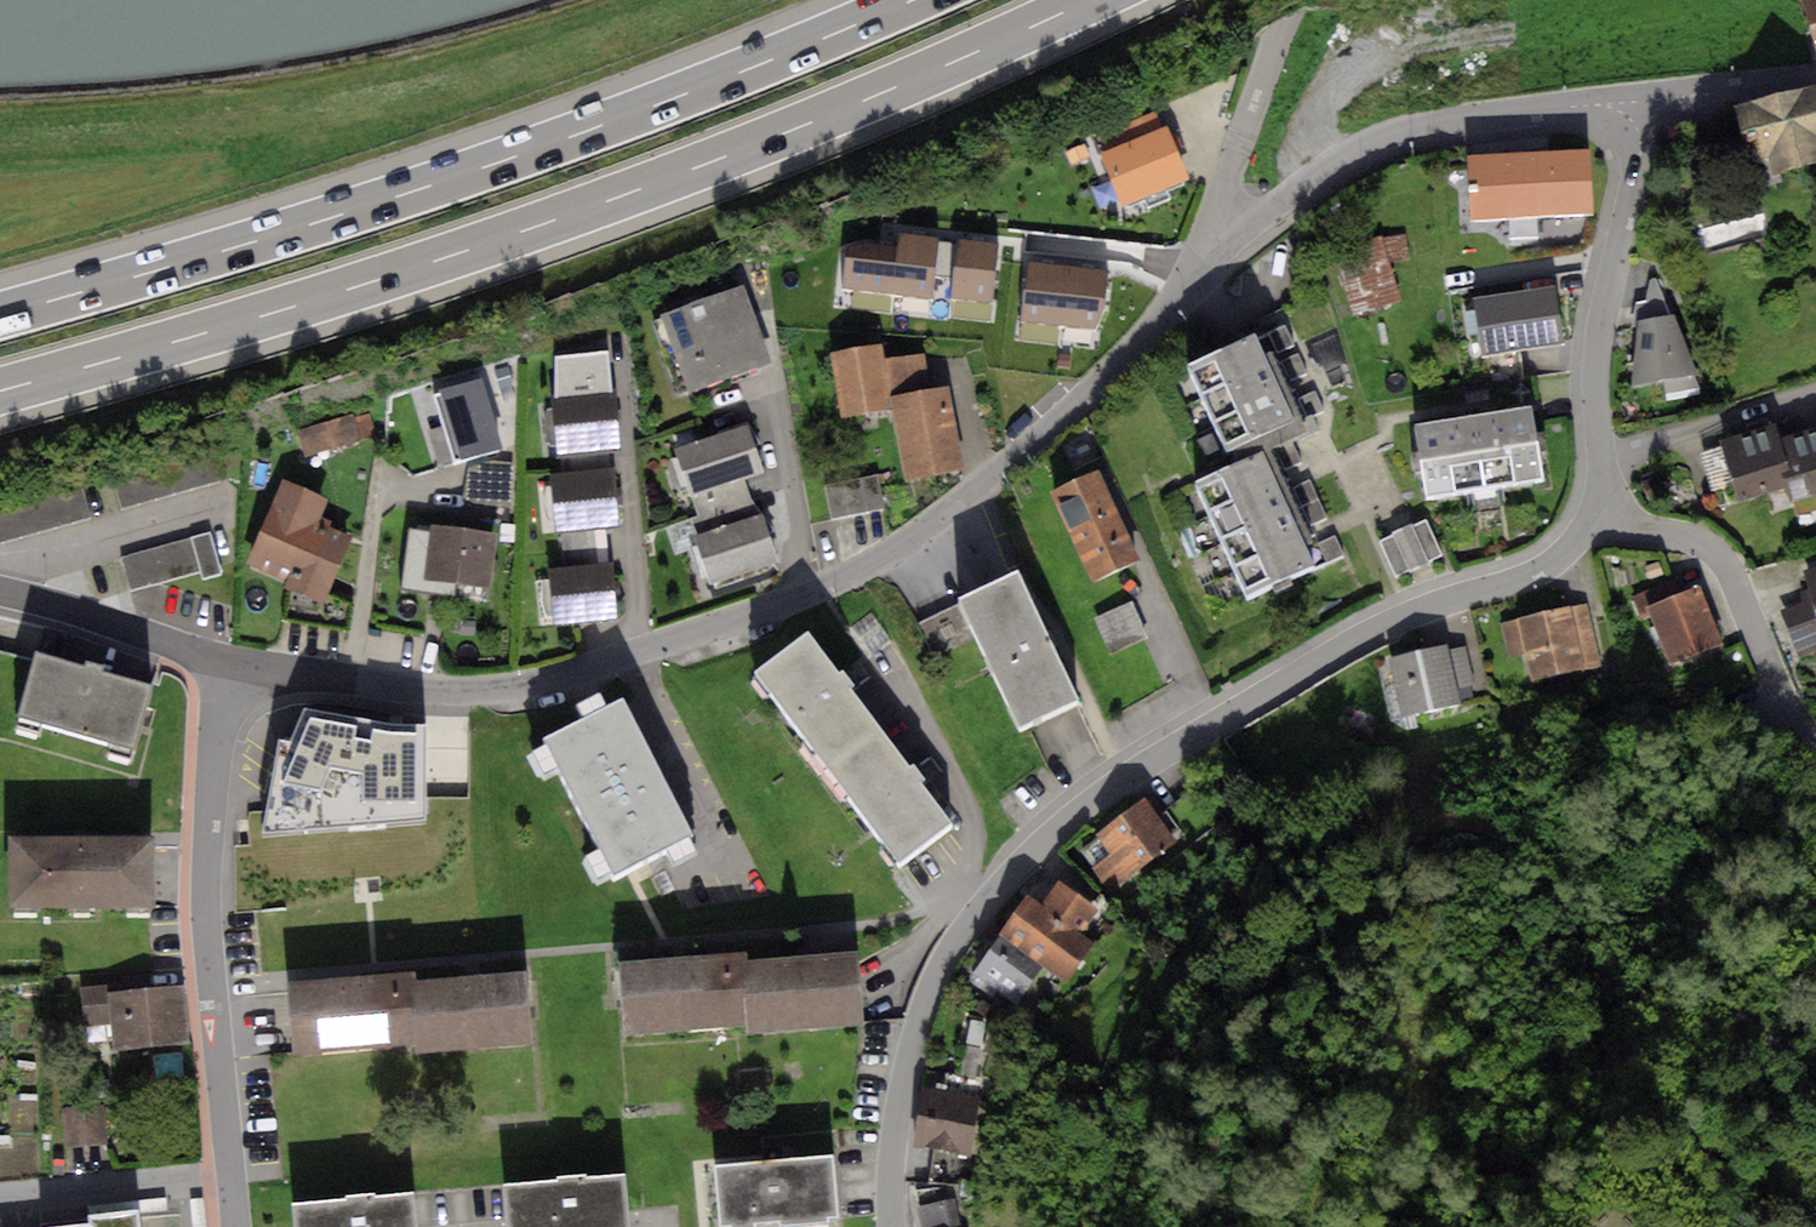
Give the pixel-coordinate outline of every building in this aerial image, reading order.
[(1815,55),(1815,0),(1803,0),(1815,55)] [(1731,103),(1744,160),(1769,154),(1773,172),(1815,162),(1815,84),(1731,103)] [(1094,132),(1102,151),(1161,127),(1153,108),(1094,132)] [(1161,127),(1102,151),(1123,204),(1187,178),(1166,126),(1161,127)] [(1589,148),(1467,154),(1470,219),(1592,213),(1589,148)] [(870,242),(849,247),(843,287),(932,298),(940,238),(899,233),(898,246),(870,242)] [(1382,236),(1336,248),(1355,316),(1400,304),(1382,236)] [(998,243),(958,239),(952,299),(993,302),(998,243)] [(1107,270),(1029,264),(1024,323),(1096,329),(1104,305),(1107,270)] [(1650,278),(1644,300),(1664,298),(1654,278),(1650,278)] [(744,285),(661,315),(688,391),(771,361),(744,285)] [(1556,286),(1474,299),(1483,356),(1565,343),(1556,286)] [(1675,315),(1638,322),(1633,383),(1697,374),(1675,315)] [(1284,324),(1264,333),(1274,353),(1294,344),(1284,324)] [(1254,333),(1188,362),(1226,448),(1293,419),(1254,333)] [(881,346),(832,352),(840,417),(890,411),(888,397),(883,358),(881,346)] [(555,356),(555,399),(610,393),(607,351),(555,356)] [(1297,353),(1278,363),(1288,383),(1307,373),(1297,353)] [(924,354),(883,358),(888,397),(891,398),(931,391),(924,354)] [(482,376),(438,388),(458,460),(502,448),(482,376)] [(931,391),(891,398),(905,480),(961,470),(947,388),(931,391)] [(1315,388),(1296,398),(1305,418),(1325,409),(1315,388)] [(555,399),(550,399),(556,456),(619,449),(614,393),(610,393),(555,399)] [(1531,405),(1414,423),(1426,499),(1542,480),(1531,405)] [(351,414),(295,430),(303,457),(377,436),(370,412),(352,418),(351,414)] [(1774,421),(1717,436),(1734,502),(1791,488),(1778,435),(1774,421)] [(748,423),(673,447),(689,495),(744,477),(764,471),(748,423)] [(1778,435),(1791,488),(1794,498),(1815,492),(1815,424),(1778,435)] [(1292,443),(1272,453),(1282,473),(1302,464),(1292,443)] [(113,477),(122,509),(227,479),(217,446),(113,477)] [(1263,448),(1194,479),(1247,596),(1315,566),(1263,448)] [(510,507),(515,464),(491,461),(468,467),(463,502),(510,507)] [(614,470),(551,475),(556,530),(561,530),(594,527),(619,525),(614,470)] [(1099,470),(1051,492),(1092,581),(1140,559),(1099,470)] [(877,474),(825,485),(831,518),(884,508),(877,474)] [(744,477),(689,495),(696,516),(750,498),(744,477)] [(329,497),(283,478),(248,563),(286,578),(283,585),(285,586),(324,602),(327,595),(351,535),(328,526),(331,519),(321,515),(329,497)] [(1310,480),(1289,490),(1307,527),(1327,518),(1310,480)] [(756,516),(750,498),(696,516),(687,519),(693,536),(756,516)] [(756,516),(693,536),(708,584),(777,562),(762,514),(756,516)] [(1425,519),(1411,526),(1428,561),(1442,554),(1425,519)] [(1392,532),(1392,534),(1410,569),(1428,561),(1411,526),(1410,524),(1392,532)] [(498,533),(431,525),(425,578),(492,587),(498,533)] [(594,527),(561,530),(564,568),(598,566),(594,527)] [(211,531),(119,556),(129,591),(200,571),(203,580),(223,575),(211,531)] [(1392,534),(1379,541),(1396,576),(1410,569),(1392,534)] [(1335,536),(1315,545),(1324,564),(1344,555),(1335,536)] [(564,568),(549,570),(554,626),(614,621),(610,565),(598,566),(564,568)] [(1805,570),(1813,597),(1815,607),(1815,567),(1805,570)] [(1017,569),(957,597),(960,603),(977,639),(1018,725),(1077,697),(1017,569)] [(1649,606),(1679,595),(1673,580),(1631,596),(1636,610),(1649,606)] [(324,602),(285,586),(278,620),(348,632),(355,606),(327,595),(324,602)] [(1679,595),(1649,606),(1669,662),(1721,643),(1701,587),(1679,595)] [(1813,597),(1777,608),(1798,656),(1815,649),(1815,607),(1813,597)] [(977,639),(960,603),(918,623),(935,659),(977,639)] [(1132,603),(1093,619),(1108,654),(1146,639),(1132,603)] [(1584,604),(1502,621),(1508,653),(1526,649),(1532,680),(1597,667),(1584,604)] [(822,761),(876,721),(851,688),(855,684),(843,669),(838,672),(807,631),(754,670),(822,761)] [(1447,645),(1391,657),(1403,716),(1459,704),(1456,688),(1448,649),(1447,645)] [(1466,645),(1448,649),(1456,688),(1474,684),(1466,645)] [(83,664),(35,650),(32,660),(16,715),(134,748),(153,683),(103,669),(105,664),(85,658),(83,664)] [(0,652),(0,710),(16,715),(32,660),(0,652)] [(622,697),(541,738),(611,876),(692,835),(622,697)] [(390,725),(304,708),(292,741),(279,739),(260,835),(427,821),(428,724),(390,725)] [(876,721),(822,761),(897,862),(952,820),(922,781),(926,778),(913,761),(910,764),(876,721)] [(1111,852),(1092,867),(1113,894),(1179,843),(1145,798),(1097,834),(1111,852)] [(153,832),(8,836),(10,905),(155,901),(153,832)] [(1042,903),(1028,893),(971,974),(1018,1007),(1043,970),(1065,986),(1095,944),(1081,933),(1098,909),(1057,881),(1042,903)] [(748,1025),(743,961),(742,953),(618,963),(623,1035),(748,1025)] [(853,953),(743,961),(748,1025),(748,1031),(858,1023),(853,953)] [(417,1041),(412,978),(411,969),(287,980),(293,1052),(417,1041)] [(522,969),(412,978),(417,1041),(417,1048),(527,1040),(522,969)] [(112,983),(81,986),(84,1024),(110,1022),(113,1050),(190,1042),(184,984),(113,991),(112,983)] [(941,1091),(922,1087),(911,1143),(934,1148),(966,1154),(971,1155),(985,1080),(944,1073),(941,1091)] [(103,1108),(66,1111),(69,1150),(106,1147),(103,1108)] [(966,1154),(934,1148),(929,1182),(960,1187),(966,1154)] [(715,1164),(719,1225),(729,1224),(729,1226),(755,1226),(755,1222),(779,1220),(779,1225),(829,1221),(828,1216),(837,1216),(832,1155),(774,1159),(715,1164)] [(502,1185),(506,1226),(630,1226),(625,1174),(585,1178),(585,1175),(554,1177),(555,1181),(502,1185)] [(292,1202),(294,1226),(418,1226),(415,1190),(375,1194),(375,1191),(344,1194),(344,1197),(292,1202)] [(916,1207),(920,1226),(967,1226),(961,1197),(916,1207)] [(194,1226),(215,1226),(212,1201),(191,1203),(194,1226)] [(138,1205),(85,1210),(86,1220),(40,1225),(40,1226),(141,1226),(138,1205)]
